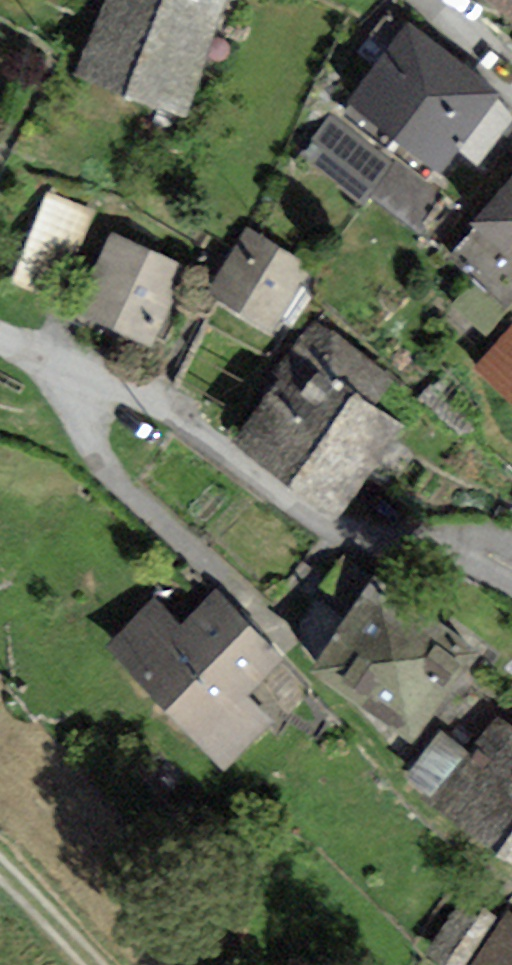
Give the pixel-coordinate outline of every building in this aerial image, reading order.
[(74,72),(182,115),(228,0),(103,0),(74,72)] [(511,23),(511,0),(481,0),(481,1),(511,23)] [(394,142),(455,62),(408,26),(346,106),(394,142)] [(455,62),(394,142),(439,176),(501,96),(455,62)] [(370,195),(396,159),(337,112),(300,155),(361,207),(370,195)] [(419,231),(446,196),(396,159),(370,195),(419,231)] [(471,223),(476,228),(451,255),(509,307),(511,303),(511,179),(471,223)] [(95,212),(48,193),(12,283),(59,301),(95,212)] [(267,337),(309,277),(298,269),(301,263),(248,228),(204,293),(267,337)] [(167,289),(179,264),(113,233),(76,311),(151,346),(176,293),(167,289)] [(334,524),(402,426),(369,406),(392,382),(315,324),(286,357),(294,361),(235,439),(334,524)] [(478,369),(511,401),(511,327),(478,369)] [(412,744),(476,654),(377,575),(312,671),(390,745),(400,734),(412,744)] [(166,711),(249,626),(215,590),(180,627),(154,599),(106,644),(166,711)] [(284,659),(249,626),(166,711),(223,773),(274,723),(248,696),(284,659)] [(511,835),(511,729),(495,718),(468,753),(433,798),(428,804),(499,854),(511,835)] [(433,798),(468,753),(441,731),(406,776),(433,798)] [(499,854),(511,863),(511,835),(499,854)] [(497,916),(463,895),(425,955),(440,964),(467,964),(497,916)] [(510,914),(472,964),(511,964),(511,915),(510,914)]
